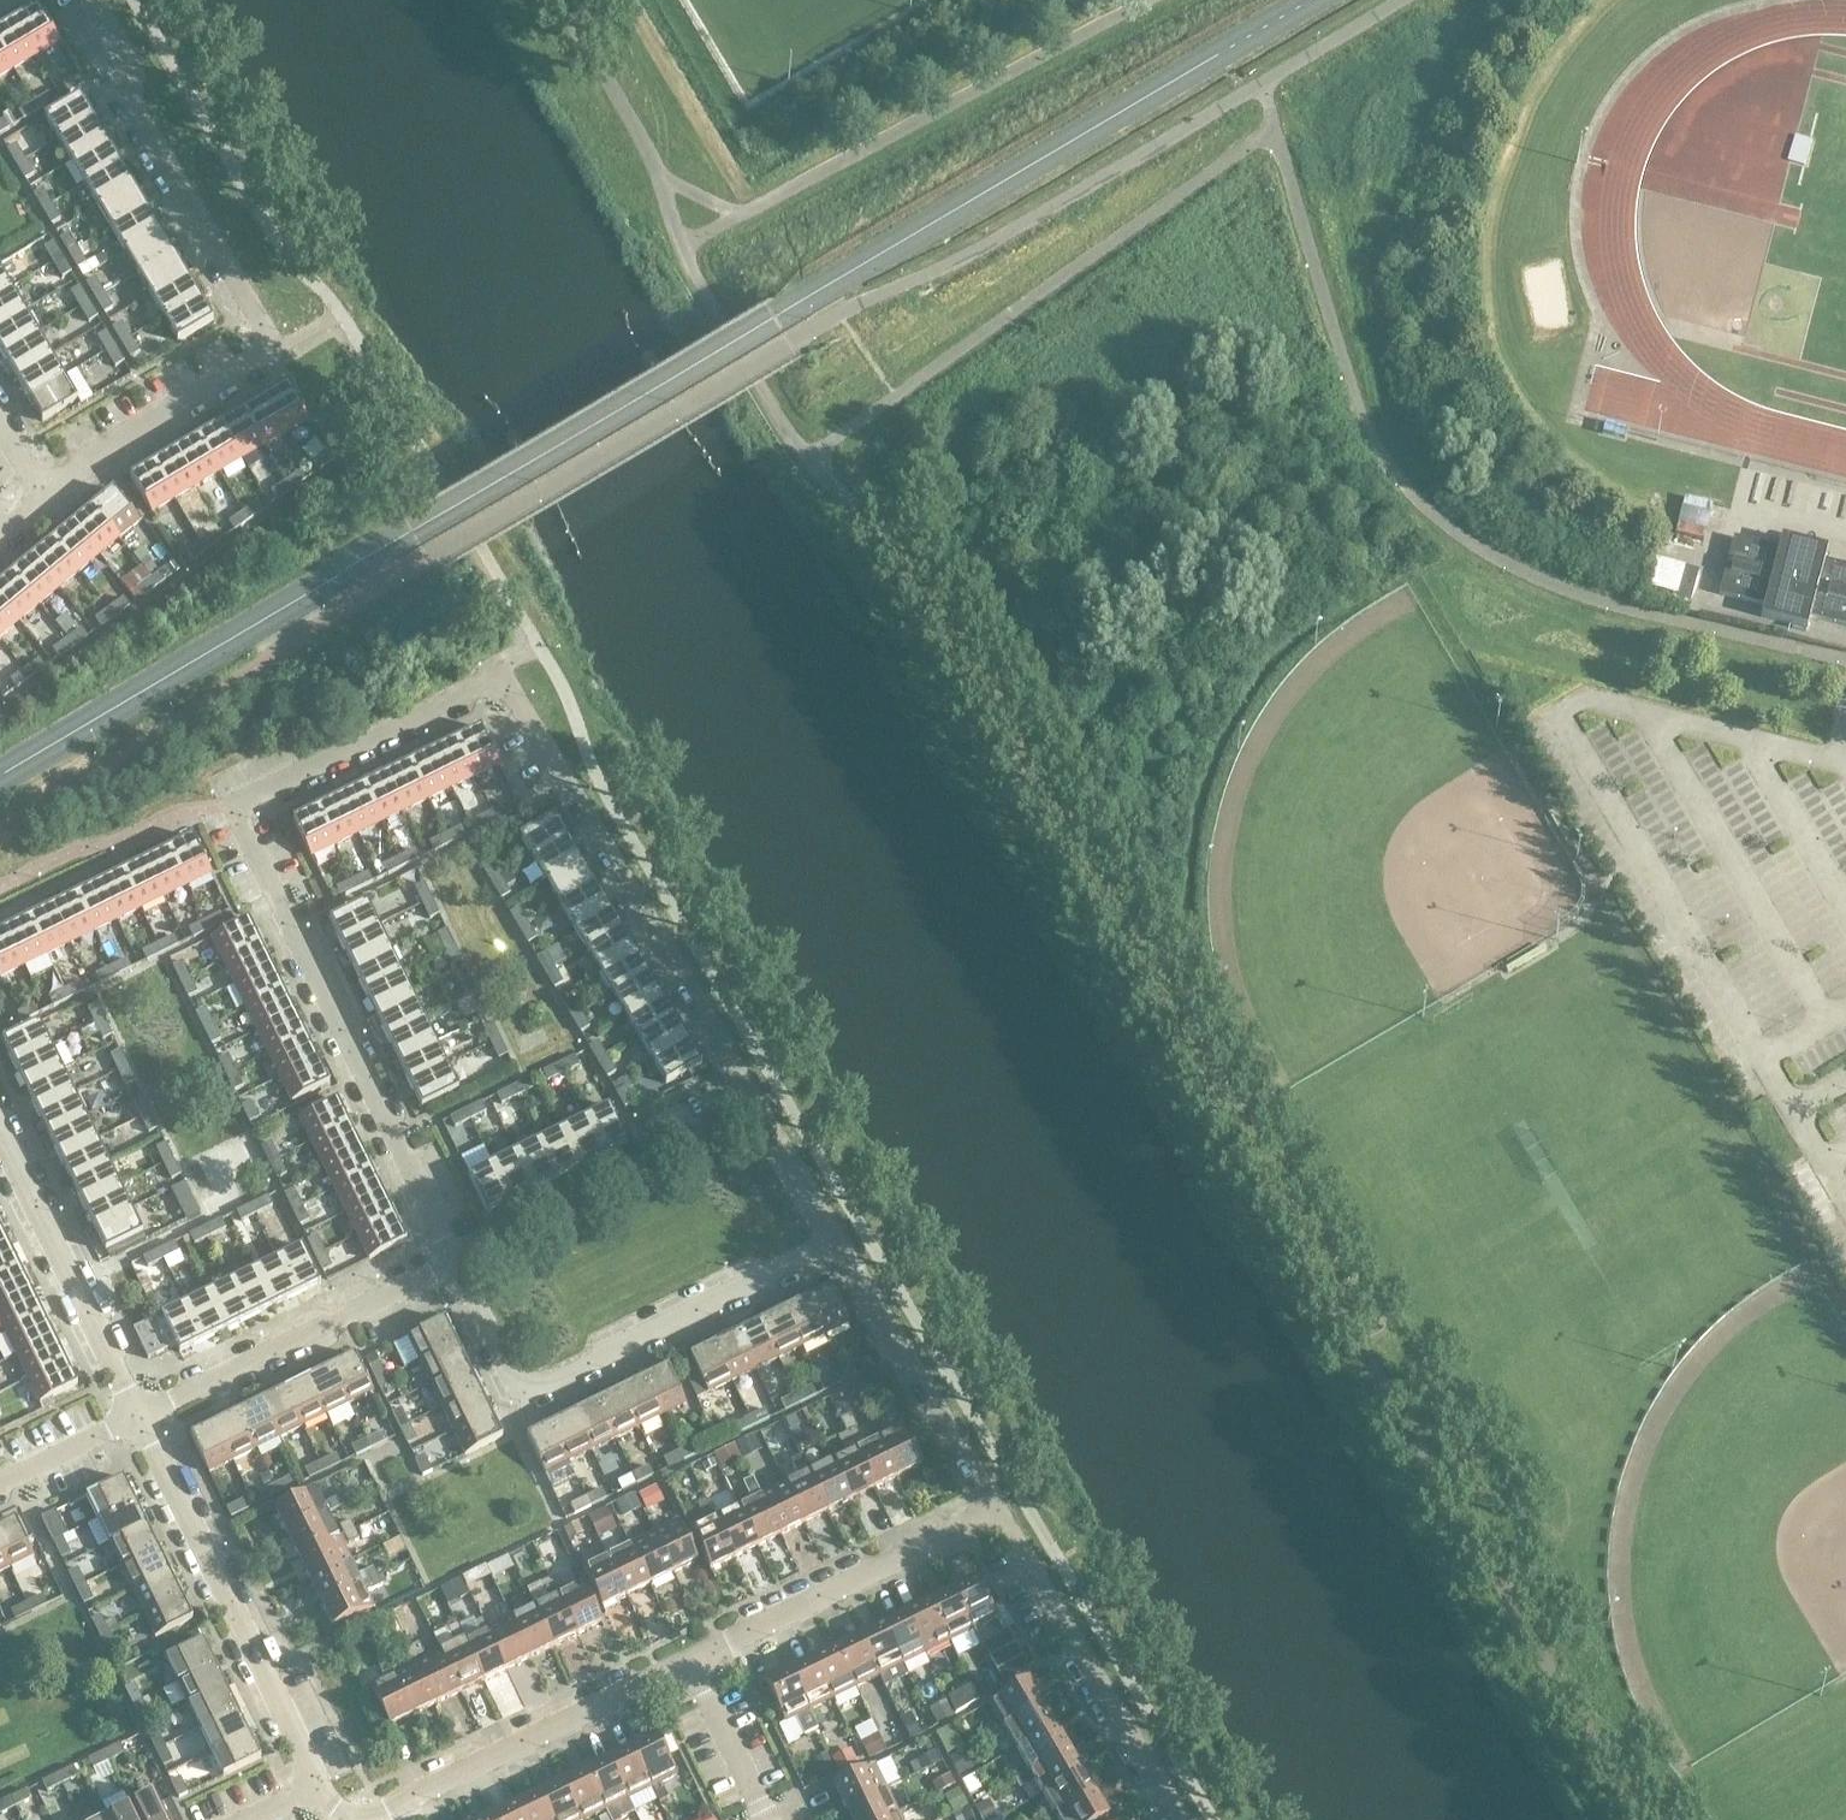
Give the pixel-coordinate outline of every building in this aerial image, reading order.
[(59,42),(38,6),(15,20),(36,55),(59,42)] [(15,20),(0,28),(0,46),(14,69),(36,55),(15,20)] [(0,46),(0,77),(14,69),(0,46)] [(84,85),(78,75),(63,84),(69,94),(84,85)] [(48,93),(33,102),(39,111),(54,102),(48,93)] [(93,119),(80,96),(44,117),(58,140),(93,119)] [(39,111),(33,102),(18,111),(24,120),(39,111)] [(107,141),(93,119),(58,140),(71,162),(107,141)] [(0,122),(0,134),(9,129),(4,120),(0,122)] [(120,163),(107,141),(71,162),(84,185),(120,163)] [(16,145),(7,150),(16,165),(25,160),(16,145)] [(34,175),(25,160),(16,165),(25,180),(34,175)] [(133,186),(120,163),(84,185),(97,207),(133,186)] [(146,208),(133,186),(97,207),(111,229),(146,208)] [(42,189),(33,195),(42,210),(51,204),(42,189)] [(60,219),(51,204),(42,210),(51,225),(60,219)] [(160,230),(146,208),(111,229),(124,252),(160,230)] [(173,253),(160,230),(124,252),(137,274),(173,253)] [(69,233),(59,239),(68,254),(77,248),(69,233)] [(62,257),(53,242),(44,248),(53,263),(62,257)] [(86,263),(77,248),(68,254),(77,269),(86,263)] [(186,275),(173,253),(137,274),(150,296),(186,275)] [(71,273),(62,257),(53,263),(62,278),(71,273)] [(0,269),(0,295),(11,288),(0,269)] [(199,297),(186,275),(150,296),(164,319),(199,297)] [(95,278),(86,283),(95,298),(104,293),(95,278)] [(89,302),(80,287),(71,292),(80,308),(89,302)] [(11,288),(0,295),(0,325),(25,310),(11,288)] [(113,308),(104,293),(95,298),(104,314),(113,308)] [(213,320),(199,297),(164,319),(177,342),(213,320)] [(98,317),(89,302),(80,308),(88,323),(98,317)] [(25,310),(0,325),(0,350),(2,354),(38,333),(25,310)] [(122,323),(112,328),(121,343),(130,338),(122,323)] [(115,347),(106,332),(97,337),(106,352),(115,347)] [(51,355),(38,333),(2,354),(15,376),(51,355)] [(139,353),(130,338),(121,343),(130,358),(139,353)] [(124,362),(115,347),(106,352),(115,367),(124,362)] [(64,377),(51,355),(15,376),(29,399),(64,377)] [(78,400),(64,377),(29,399),(42,422),(78,400)] [(309,419),(287,383),(265,397),(286,433),(309,419)] [(286,433),(265,397),(242,410),(264,446),(286,433)] [(264,446),(242,410),(220,424),(241,459),(264,446)] [(241,459),(220,424),(198,437),(219,472),(241,459)] [(219,472),(198,437),(175,450),(197,486),(219,472)] [(197,486),(175,450),(153,463),(174,499),(197,486)] [(313,462),(319,471),(334,460),(327,452),(313,462)] [(174,499),(153,463),(130,477),(151,513),(174,499)] [(299,472),(285,482),(291,491),(306,480),(299,472)] [(291,491),(285,482),(271,492),(277,501),(291,491)] [(113,489),(92,506),(119,539),(139,521),(113,489)] [(257,502),(243,512),(249,521),(263,511),(257,502)] [(119,539),(92,506),(72,523),(99,555),(119,539)] [(249,521),(243,512),(229,523),(235,531),(249,521)] [(99,555),(72,523),(52,540),(79,572),(99,555)] [(215,533),(201,543),(207,552),(221,541),(215,533)] [(1784,623),(1791,625),(1791,628),(1806,632),(1809,617),(1845,627),(1845,601),(1837,599),(1840,589),(1845,591),(1845,566),(1824,560),(1827,549),(1813,545),(1813,543),(1812,542),(1811,541),(1810,540),(1808,540),(1806,540),(1805,541),(1804,542),(1804,543),(1781,537),(1778,548),(1733,537),(1727,561),(1750,566),(1747,576),(1724,570),(1718,594),(1763,606),(1760,617),(1784,623)] [(79,572),(52,540),(32,556),(59,588),(79,572)] [(207,552),(201,543),(186,553),(193,562),(207,552)] [(59,588),(32,556),(12,573),(39,605),(59,588)] [(147,558),(140,564),(150,577),(158,571),(147,558)] [(1685,566),(1677,596),(1691,599),(1698,570),(1685,566)] [(166,568),(152,578),(158,587),(172,577),(166,568)] [(12,573),(0,583),(0,598),(19,621),(39,605),(12,573)] [(158,587),(152,578),(137,589),(144,597),(158,587)] [(0,598),(0,637),(19,621),(0,598)] [(124,598),(109,609),(116,617),(130,607),(124,598)] [(116,617),(109,609),(95,619),(101,628),(116,617)] [(65,616),(55,624),(65,637),(76,628),(65,616)] [(81,629),(67,639),(73,648),(88,638),(81,629)] [(73,648),(67,639),(53,649),(59,658),(73,648)] [(39,659),(25,670),(31,678),(45,668),(39,659)] [(31,678),(25,670),(11,680),(17,688),(31,678)] [(499,765),(480,727),(456,739),(475,776),(499,765)] [(475,776),(456,739),(433,751),(451,788),(475,776)] [(451,788),(433,751),(410,762),(428,799),(451,788)] [(428,799),(410,762),(386,773),(405,811),(428,799)] [(405,811),(386,773),(363,785),(381,822),(405,811)] [(381,822),(363,785),(340,796),(358,833),(381,822)] [(358,833),(340,796),(316,808),(335,845),(358,833)] [(507,804),(492,811),(496,821),(512,813),(507,804)] [(335,845),(316,808),(292,819),(311,857),(335,845)] [(496,821),(492,811),(476,819),(481,829),(496,821)] [(519,837),(533,860),(568,838),(555,815),(519,837)] [(461,827),(445,834),(450,844),(466,836),(461,827)] [(450,844),(445,834),(429,842),(434,852),(450,844)] [(211,874),(193,836),(169,848),(187,885),(211,874)] [(581,861),(568,838),(533,860),(546,882),(581,861)] [(187,885),(169,848),(145,860),(164,897),(187,885)] [(414,849),(399,857),(403,867),(419,859),(414,849)] [(403,867),(399,857),(383,865),(388,874),(403,867)] [(164,897),(145,860),(122,871),(140,908),(164,897)] [(595,883),(581,861),(546,882),(559,904),(595,883)] [(492,863),(483,869),(492,884),(501,879),(492,863)] [(140,908),(122,871),(99,883),(117,920),(140,908)] [(368,872),(352,880),(357,890),(372,882),(368,872)] [(510,894),(501,879),(492,884),(501,899),(510,894)] [(357,890),(352,880),(336,888),(341,897),(357,890)] [(117,920),(99,883),(75,894),(94,931),(117,920)] [(431,899),(424,883),(414,887),(422,903),(431,899)] [(608,906),(595,883),(559,904),(572,927),(608,906)] [(94,931),(75,894),(52,905),(70,943),(94,931)] [(439,914),(431,899),(422,903),(430,919),(439,914)] [(329,919),(341,943),(378,925),(366,901),(329,919)] [(70,943),(52,905),(29,917),(47,954),(70,943)] [(621,928),(608,906),(572,927),(586,949),(621,928)] [(519,908),(509,913),(518,929),(528,923),(519,908)] [(220,913),(204,921),(209,930),(225,923),(220,913)] [(47,954),(29,917),(5,928),(24,965),(47,954)] [(260,943),(248,919),(211,937),(223,961),(260,943)] [(209,930),(204,921),(189,929),(193,938),(209,930)] [(537,938),(528,923),(518,929),(527,944),(537,938)] [(390,948),(378,925),(341,943),(352,967),(390,948)] [(5,928),(0,931),(0,977),(24,965),(5,928)] [(634,950),(621,928),(586,949),(599,971),(634,950)] [(454,945),(447,930),(437,934),(445,950),(454,945)] [(173,936),(158,944),(162,953),(178,946),(173,936)] [(272,966),(260,943),(223,961),(234,985),(272,966)] [(162,953),(158,944),(142,951),(147,961),(162,953)] [(462,961),(454,945),(445,950),(452,966),(462,961)] [(401,972),(390,948),(352,967),(364,990),(401,972)] [(648,973),(634,950),(599,971),(612,994),(648,973)] [(545,953),(536,958),(545,973),(554,968),(545,953)] [(127,959),(111,967),(116,976),(131,968),(127,959)] [(182,962),(173,966),(180,982),(190,978),(182,962)] [(283,990),(272,966),(234,985),(246,1008),(283,990)] [(116,976),(111,967),(95,974),(100,984),(116,976)] [(563,983),(554,968),(545,973),(554,988),(563,983)] [(412,995),(401,972),(364,990),(375,1013),(412,995)] [(661,995),(648,973),(612,994),(625,1016),(661,995)] [(477,992),(469,976),(460,981),(468,997),(477,992)] [(198,993),(190,978),(180,982),(188,998),(198,993)] [(80,982),(65,989),(69,999),(85,991),(80,982)] [(69,999),(65,989),(49,997),(53,1007),(69,999)] [(295,1013),(283,990),(246,1008),(257,1031),(295,1013)] [(485,1008),(477,992),(468,997),(475,1012),(485,1008)] [(424,1018),(412,995),(375,1013),(387,1037),(424,1018)] [(674,1017),(661,995),(625,1016),(639,1038),(674,1017)] [(571,997),(562,1002),(571,1018),(580,1012),(571,997)] [(105,1020),(97,1004),(87,1008),(95,1024),(105,1020)] [(33,1005),(17,1013),(22,1022),(38,1014),(33,1005)] [(205,1008),(196,1013),(203,1029),(213,1024),(205,1008)] [(589,1027),(580,1012),(571,1018),(580,1033),(589,1027)] [(306,1036),(295,1013),(257,1031),(269,1055),(306,1036)] [(687,1040),(674,1017),(639,1038),(652,1061),(687,1040)] [(435,1042),(424,1018),(387,1037),(398,1060),(435,1042)] [(112,1035),(105,1020),(95,1024),(103,1040),(112,1035)] [(51,1045),(39,1022),(2,1040),(14,1064),(51,1045)] [(500,1039),(492,1023),(483,1028),(490,1043),(500,1039)] [(220,1040),(213,1024),(203,1029),(211,1045),(220,1040)] [(318,1060),(306,1036),(269,1055),(280,1078),(318,1060)] [(508,1055),(500,1039),(490,1043),(498,1059),(508,1055)] [(701,1063),(687,1040),(652,1061),(665,1084),(701,1063)] [(447,1065),(435,1042),(398,1060),(410,1083),(447,1065)] [(598,1042),(589,1047),(598,1062),(607,1057),(598,1042)] [(63,1069),(51,1045),(14,1064),(25,1087),(63,1069)] [(127,1066),(120,1050),(110,1055),(118,1071),(127,1066)] [(228,1055),(218,1060),(226,1076),(236,1071),(228,1055)] [(579,1066),(574,1056),(559,1064),(563,1074),(579,1066)] [(616,1072),(607,1057),(598,1062),(607,1078),(616,1072)] [(329,1084),(318,1060),(280,1078),(292,1102),(329,1084)] [(563,1074),(559,1064),(543,1072),(547,1081),(563,1074)] [(458,1089),(447,1065),(410,1083),(421,1107),(458,1089)] [(135,1082),(127,1066),(118,1071),(126,1086),(135,1082)] [(74,1092),(63,1069),(25,1087),(37,1110),(74,1092)] [(243,1087),(236,1071),(226,1076),(234,1091),(243,1087)] [(533,1089),(528,1079),(512,1087),(517,1097),(533,1089)] [(517,1097),(512,1087),(496,1095),(501,1104),(517,1097)] [(624,1087),(615,1092),(624,1108),(634,1102),(624,1087)] [(85,1115),(74,1092),(37,1110),(48,1134),(85,1115)] [(150,1113),(143,1097),(133,1101),(141,1117),(150,1113)] [(300,1118),(312,1142),(349,1124),(337,1100),(300,1118)] [(251,1102),(242,1107),(249,1123),(259,1118),(251,1102)] [(486,1112),(481,1102),(466,1110),(470,1119),(486,1112)] [(609,1106),(585,1118),(603,1155),(627,1143),(609,1106)] [(470,1119),(466,1110),(450,1118),(454,1127),(470,1119)] [(158,1129),(150,1113),(141,1117),(149,1133),(158,1129)] [(97,1139),(85,1115),(48,1134),(60,1157),(97,1139)] [(603,1155),(585,1118),(562,1129),(580,1166),(603,1155)] [(360,1147),(349,1124),(312,1142),(323,1165),(360,1147)] [(580,1166),(562,1129),(538,1140),(557,1178),(580,1166)] [(108,1162),(97,1139),(60,1157),(71,1180),(108,1162)] [(557,1178),(538,1140),(515,1152),(533,1189),(557,1178)] [(271,1142),(261,1147),(269,1163),(278,1158),(271,1142)] [(173,1159),(165,1144),(156,1148),(164,1164),(173,1159)] [(372,1170),(360,1147),(323,1165),(334,1188),(372,1170)] [(533,1189),(515,1152),(492,1163),(510,1200),(533,1189)] [(286,1174),(278,1158),(269,1163),(277,1179),(286,1174)] [(181,1175),(173,1159),(164,1164),(171,1180),(181,1175)] [(120,1185),(108,1162),(71,1180),(82,1204),(120,1185)] [(510,1200),(492,1163),(468,1175),(486,1212),(510,1200)] [(383,1193),(372,1170),(334,1188),(346,1212),(383,1193)] [(131,1209),(120,1185),(82,1204),(94,1227),(131,1209)] [(294,1189),(284,1194),(292,1209),(301,1205),(294,1189)] [(394,1217),(383,1193),(346,1212),(357,1235),(394,1217)] [(272,1206),(268,1196),(252,1204),(257,1214),(272,1206)] [(257,1214),(252,1204),(236,1212),(241,1221),(257,1214)] [(309,1221),(301,1205),(292,1209),(300,1225),(309,1221)] [(143,1233),(131,1209),(94,1227),(106,1251),(143,1233)] [(406,1241),(394,1217),(357,1235),(369,1259),(406,1241)] [(226,1229),(221,1219),(205,1227),(210,1236),(226,1229)] [(0,1227),(0,1248),(9,1244),(0,1227)] [(210,1236),(205,1227),(190,1235),(194,1244),(210,1236)] [(317,1236),(307,1240),(315,1256),(324,1251),(317,1236)] [(179,1252),(175,1242),(159,1250),(163,1259),(179,1252)] [(9,1244),(0,1248),(0,1277),(20,1267),(9,1244)] [(320,1283),(302,1246),(278,1258),(296,1295),(320,1283)] [(163,1259),(159,1250),(143,1257),(148,1267),(163,1259)] [(332,1267),(324,1251),(315,1256),(322,1272),(332,1267)] [(296,1295),(278,1258),(255,1269),(273,1306),(296,1295)] [(20,1267),(0,1277),(0,1306),(31,1291),(20,1267)] [(273,1306),(255,1269),(231,1281),(250,1318),(273,1306)] [(145,1272),(136,1277),(143,1291),(152,1286),(145,1272)] [(250,1318),(231,1281),(208,1292),(226,1329),(250,1318)] [(849,1324),(831,1286),(807,1298),(825,1336),(849,1324)] [(31,1291),(0,1306),(0,1321),(6,1332),(43,1314),(31,1291)] [(226,1329),(208,1292),(185,1303),(203,1341),(226,1329)] [(825,1336),(807,1298),(783,1310),(802,1347),(825,1336)] [(203,1341),(185,1303),(161,1315),(168,1330),(175,1345),(179,1352),(203,1341)] [(802,1347),(783,1310),(760,1321),(778,1358),(802,1347)] [(54,1337),(43,1314),(6,1332),(17,1356),(54,1337)] [(168,1330),(161,1315),(133,1329),(140,1344),(168,1330)] [(456,1343),(444,1319),(407,1337),(419,1361),(456,1343)] [(778,1358),(760,1321),(737,1333),(755,1370),(778,1358)] [(175,1345),(168,1330),(140,1344),(148,1359),(175,1345)] [(755,1370),(737,1333),(713,1344),(732,1381),(755,1370)] [(66,1361),(54,1337),(17,1356),(28,1379),(66,1361)] [(468,1366),(456,1343),(419,1361),(430,1384),(468,1366)] [(732,1381),(713,1344),(689,1356),(696,1369),(708,1393),(732,1381)] [(373,1392),(355,1355),(331,1366),(349,1403),(373,1392)] [(78,1385),(66,1361),(28,1379),(40,1403),(78,1385)] [(378,1362),(369,1366),(376,1382),(386,1377),(378,1362)] [(858,1363),(842,1371),(847,1380),(863,1373),(858,1363)] [(349,1403),(331,1366),(308,1378),(326,1415),(349,1403)] [(479,1389),(468,1366),(430,1384),(442,1408),(479,1389)] [(667,1367),(643,1378),(662,1416),(686,1404),(667,1367)] [(696,1369),(685,1375),(697,1398),(708,1393),(696,1369)] [(847,1380),(842,1371),(826,1379),(831,1388),(847,1380)] [(874,1376),(858,1384),(864,1397),(881,1389),(874,1376)] [(394,1393),(386,1377),(376,1382),(384,1398),(394,1393)] [(326,1415),(308,1378),(284,1389),(303,1426),(326,1415)] [(662,1416),(643,1378),(620,1390),(638,1427),(662,1416)] [(811,1386),(795,1394),(800,1403),(816,1396),(811,1386)] [(303,1426),(284,1389),(261,1401),(279,1438),(303,1426)] [(491,1413),(479,1389),(442,1408),(453,1431),(491,1413)] [(638,1427),(620,1390),(597,1401),(615,1438),(638,1427)] [(800,1403),(795,1394),(780,1402),(784,1411),(800,1403)] [(279,1438),(261,1401),(238,1412),(256,1449),(279,1438)] [(615,1438),(597,1401),(574,1413),(592,1450),(615,1438)] [(401,1408),(391,1413),(399,1429),(409,1424),(401,1408)] [(765,1409),(749,1417),(754,1426),(769,1418),(765,1409)] [(256,1449),(238,1412),(214,1423),(233,1461),(256,1449)] [(502,1437),(491,1413),(453,1431),(465,1455),(502,1437)] [(592,1450),(574,1413),(550,1424),(568,1461),(592,1450)] [(793,1415),(784,1419),(790,1430),(799,1425),(793,1415)] [(754,1426),(749,1417),(733,1424),(738,1434),(754,1426)] [(233,1461),(214,1423),(190,1435),(209,1472),(233,1461)] [(417,1440),(409,1424),(399,1429),(407,1444),(417,1440)] [(568,1461),(550,1424),(526,1436),(544,1473),(568,1461)] [(902,1425),(877,1437),(897,1477),(921,1465),(902,1425)] [(855,1428),(846,1433),(851,1443),(861,1439),(855,1428)] [(383,1431),(367,1439),(372,1448),(387,1441),(383,1431)] [(851,1443),(846,1433),(837,1437),(842,1448),(851,1443)] [(753,1435),(736,1443),(744,1458),(760,1449),(753,1435)] [(897,1477),(877,1437),(854,1448),(874,1489),(897,1477)] [(372,1448),(367,1439),(351,1447),(356,1456),(372,1448)] [(695,1443),(679,1451),(684,1461),(699,1453),(695,1443)] [(874,1489),(854,1448),(831,1460),(850,1500),(874,1489)] [(684,1461),(679,1451),(663,1459),(668,1468),(684,1461)] [(336,1454),(320,1462),(325,1471),(341,1464),(336,1454)] [(424,1455),(415,1460),(422,1476),(432,1471),(424,1455)] [(800,1455),(790,1460),(796,1471),(805,1466),(800,1455)] [(713,1459),(702,1464),(706,1471),(716,1466),(713,1459)] [(850,1500),(831,1460),(807,1471),(827,1512),(850,1500)] [(325,1471),(320,1462),(304,1470),(309,1479),(325,1471)] [(648,1466),(632,1474),(637,1483),(653,1476),(648,1466)] [(267,1471),(259,1475),(266,1489),(274,1485),(267,1471)] [(827,1512),(807,1471),(784,1483),(804,1523),(827,1512)] [(637,1483),(632,1474),(617,1482),(621,1491),(637,1483)] [(289,1477),(274,1485),(278,1494),(294,1486),(289,1477)] [(135,1502),(123,1478),(86,1496),(98,1520),(135,1502)] [(758,1489),(753,1478),(744,1483),(749,1494),(758,1489)] [(804,1523),(784,1483),(761,1494),(780,1534),(804,1523)] [(278,1494),(274,1485),(266,1489),(258,1492),(263,1502),(278,1494)] [(655,1486),(641,1493),(649,1510),(664,1503),(655,1486)] [(275,1509),(287,1533),(327,1513),(315,1489),(275,1509)] [(601,1489),(586,1497),(590,1506),(606,1498),(601,1489)] [(634,1494),(616,1502),(624,1517),(641,1509),(634,1494)] [(780,1534),(761,1494),(737,1505),(757,1546),(780,1534)] [(338,1497),(327,1502),(332,1511),(343,1506),(338,1497)] [(590,1506),(586,1497),(570,1505),(575,1514),(590,1506)] [(242,1500),(226,1508),(231,1517),(247,1510),(242,1500)] [(712,1512),(706,1501),(697,1506),(702,1516),(712,1512)] [(146,1525),(135,1502),(98,1520),(109,1543),(146,1525)] [(757,1546),(737,1505),(714,1517),(734,1557),(757,1546)] [(606,1507),(589,1516),(599,1537),(616,1528),(606,1507)] [(55,1512),(41,1519),(53,1542),(62,1537),(67,1535),(55,1512)] [(339,1537),(327,1513),(287,1533),(298,1557),(339,1537)] [(734,1557),(714,1517),(690,1529),(709,1569),(734,1557)] [(0,1526),(0,1549),(9,1568),(33,1556),(15,1519),(0,1526)] [(339,1526),(344,1535),(354,1530),(350,1520),(339,1526)] [(697,1561),(677,1520),(653,1532),(673,1573),(697,1561)] [(579,1521),(564,1528),(570,1539),(584,1532),(579,1521)] [(158,1548),(146,1525),(109,1543),(121,1567),(158,1548)] [(359,1539),(354,1530),(344,1535),(348,1544),(359,1539)] [(673,1573),(653,1532),(630,1544),(650,1584),(673,1573)] [(70,1553),(62,1537),(53,1542),(61,1558),(70,1553)] [(350,1560),(339,1537),(298,1557),(310,1580),(350,1560)] [(650,1584),(630,1544),(606,1555),(626,1596),(650,1584)] [(169,1572),(158,1548),(121,1567),(132,1590),(169,1572)] [(0,1549),(0,1572),(9,1568),(0,1549)] [(626,1596),(606,1555),(582,1567),(602,1608),(626,1596)] [(361,1583),(350,1560),(310,1580),(321,1603),(361,1583)] [(500,1572),(494,1561),(485,1566),(491,1577),(500,1572)] [(491,1577),(485,1566),(476,1570),(482,1581),(491,1577)] [(362,1573),(367,1582),(377,1576),(373,1567),(362,1573)] [(78,1568),(68,1573),(76,1589),(85,1584),(78,1568)] [(181,1595),(169,1572),(132,1590),(143,1613),(181,1595)] [(558,1574),(549,1578),(554,1589),(564,1585),(558,1574)] [(382,1585),(377,1576),(367,1582),(371,1591),(382,1585)] [(462,1577),(450,1583),(459,1600),(470,1594),(467,1587),(462,1577)] [(554,1589),(549,1578),(540,1583),(545,1594),(554,1589)] [(977,1578),(953,1590),(972,1630),(997,1619),(977,1578)] [(601,1622),(581,1582),(557,1594),(577,1634),(601,1622)] [(373,1608),(361,1583),(321,1603),(333,1628),(373,1608)] [(93,1600),(85,1584),(76,1589),(84,1604),(93,1600)] [(972,1630),(953,1590),(929,1601),(949,1642),(972,1630)] [(577,1634),(557,1594),(534,1606),(553,1646),(577,1634)] [(42,1595),(26,1603),(31,1612),(47,1604),(42,1595)] [(192,1619),(181,1595),(143,1613),(155,1637),(192,1619)] [(949,1642),(929,1601),(906,1613),(926,1653),(949,1642)] [(31,1612),(26,1603),(11,1610),(15,1620),(31,1612)] [(553,1646),(534,1606),(510,1617),(530,1657),(553,1646)] [(926,1653),(906,1613),(883,1625),(903,1665),(926,1653)] [(100,1615),(91,1620),(99,1635),(108,1631),(100,1615)] [(530,1657),(510,1617),(487,1628),(507,1669),(530,1657)] [(466,1632),(461,1622),(447,1629),(452,1639),(466,1632)] [(903,1665),(883,1625),(860,1636),(880,1677),(882,1675),(885,1674),(887,1673),(891,1671),(903,1665)] [(507,1669),(487,1628),(464,1640),(483,1680),(507,1669)] [(116,1646),(108,1631),(99,1635),(106,1651),(116,1646)] [(1008,1631),(982,1646),(1004,1684),(1030,1669),(1008,1631)] [(880,1677),(860,1636),(836,1647),(856,1687),(867,1683),(880,1677)] [(165,1658),(177,1682),(214,1664),(203,1640),(165,1658)] [(483,1680),(464,1640),(440,1651),(460,1692),(483,1680)] [(418,1643),(409,1647),(415,1658),(424,1653),(418,1643)] [(415,1658),(409,1647),(400,1651),(406,1662),(415,1658)] [(856,1687),(836,1647),(813,1658),(832,1699),(856,1687)] [(460,1692),(440,1651),(417,1663),(437,1703),(460,1692)] [(391,1669),(386,1658),(377,1663),(382,1674),(391,1669)] [(832,1699),(813,1658),(789,1670),(809,1710),(832,1699)] [(437,1703),(417,1663),(394,1674),(414,1714),(437,1703)] [(226,1687),(214,1664),(177,1682),(189,1705),(226,1687)] [(809,1710),(789,1670),(765,1682),(785,1722),(796,1717),(804,1733),(817,1727),(809,1710)] [(414,1714),(394,1674),(369,1686),(389,1726),(414,1714)] [(1041,1704),(1028,1681),(989,1703),(1003,1726),(1041,1704)] [(134,1683),(125,1688),(132,1704),(142,1699),(134,1683)] [(981,1683),(973,1687),(979,1698),(991,1692),(987,1685),(981,1683)] [(970,1685),(948,1698),(956,1713),(977,1700),(970,1685)] [(237,1710),(226,1687),(189,1705),(200,1728),(237,1710)] [(150,1715),(142,1699),(132,1704),(140,1720),(150,1715)] [(947,1700),(930,1709),(937,1723),(954,1714),(947,1700)] [(1054,1726),(1041,1704),(1003,1726),(1016,1749),(1054,1726)] [(249,1734),(237,1710),(200,1728),(211,1752),(249,1734)] [(913,1717),(902,1722),(910,1738),(921,1732),(913,1717)] [(1068,1748),(1054,1726),(1016,1749),(1029,1771),(1068,1748)] [(157,1730),(148,1735),(155,1751),(165,1746),(157,1730)] [(260,1758),(249,1734),(211,1752),(223,1776),(260,1758)] [(656,1735),(632,1747),(652,1787),(676,1775),(656,1735)] [(878,1736),(862,1744),(868,1757),(884,1750),(878,1736)] [(959,1738),(943,1747),(949,1758),(965,1749),(959,1738)] [(125,1753),(120,1744),(104,1752),(109,1761),(125,1753)] [(172,1762),(165,1746),(155,1751),(163,1766),(172,1762)] [(652,1787),(632,1747),(609,1758),(628,1799),(652,1787)] [(1081,1770),(1068,1748),(1029,1771),(1014,1780),(1019,1789),(1034,1780),(1042,1793),(1081,1770)] [(965,1749),(949,1759),(959,1776),(975,1767),(965,1749)] [(849,1750),(833,1758),(840,1771),(856,1763),(849,1750)] [(935,1751),(909,1764),(914,1774),(940,1761),(935,1751)] [(109,1761),(104,1752),(88,1759),(93,1769),(109,1761)] [(825,1753),(814,1759),(823,1779),(835,1773),(825,1753)] [(628,1799),(609,1758),(585,1770),(605,1810),(607,1814),(610,1819),(621,1819),(620,1819),(635,1812),(628,1799)] [(833,1784),(845,1809),(886,1789),(874,1765),(833,1784)] [(78,1776),(73,1767),(58,1775),(62,1784),(78,1776)] [(585,1770),(562,1781),(581,1819),(585,1819),(605,1810),(585,1770)] [(1094,1793),(1081,1770),(1042,1793),(1055,1816),(1094,1793)] [(62,1784),(58,1775),(42,1782),(46,1792),(62,1784)] [(948,1775),(932,1784),(937,1793),(953,1785),(948,1775)] [(974,1776),(963,1782),(970,1795),(981,1789),(974,1776)] [(180,1777),(171,1782),(178,1798),(188,1793),(180,1777)] [(562,1781),(539,1793),(552,1819),(581,1819),(562,1781)] [(663,1787),(654,1792),(659,1802),(668,1798),(663,1787)] [(886,1789),(845,1809),(851,1819),(881,1819),(897,1812),(886,1789)] [(31,1799),(27,1790),(11,1797),(15,1807),(31,1799)] [(958,1790),(944,1797),(953,1813),(967,1806),(958,1790)] [(130,1805),(138,1819),(168,1819),(154,1793),(130,1805)] [(539,1793),(515,1804),(523,1819),(552,1819),(539,1793)] [(1094,1793),(1055,1816),(1058,1819),(1101,1819),(1108,1816),(1094,1793)] [(11,1797),(0,1803),(0,1815),(15,1807),(11,1797)] [(977,1808),(983,1819),(994,1819),(998,1818),(990,1801),(977,1808)] [(515,1804),(492,1815),(494,1819),(523,1819),(515,1804)] [(130,1805),(107,1816),(109,1819),(138,1819),(130,1805)] [(953,1816),(955,1819),(971,1819),(973,1819),(967,1808),(953,1816)]
